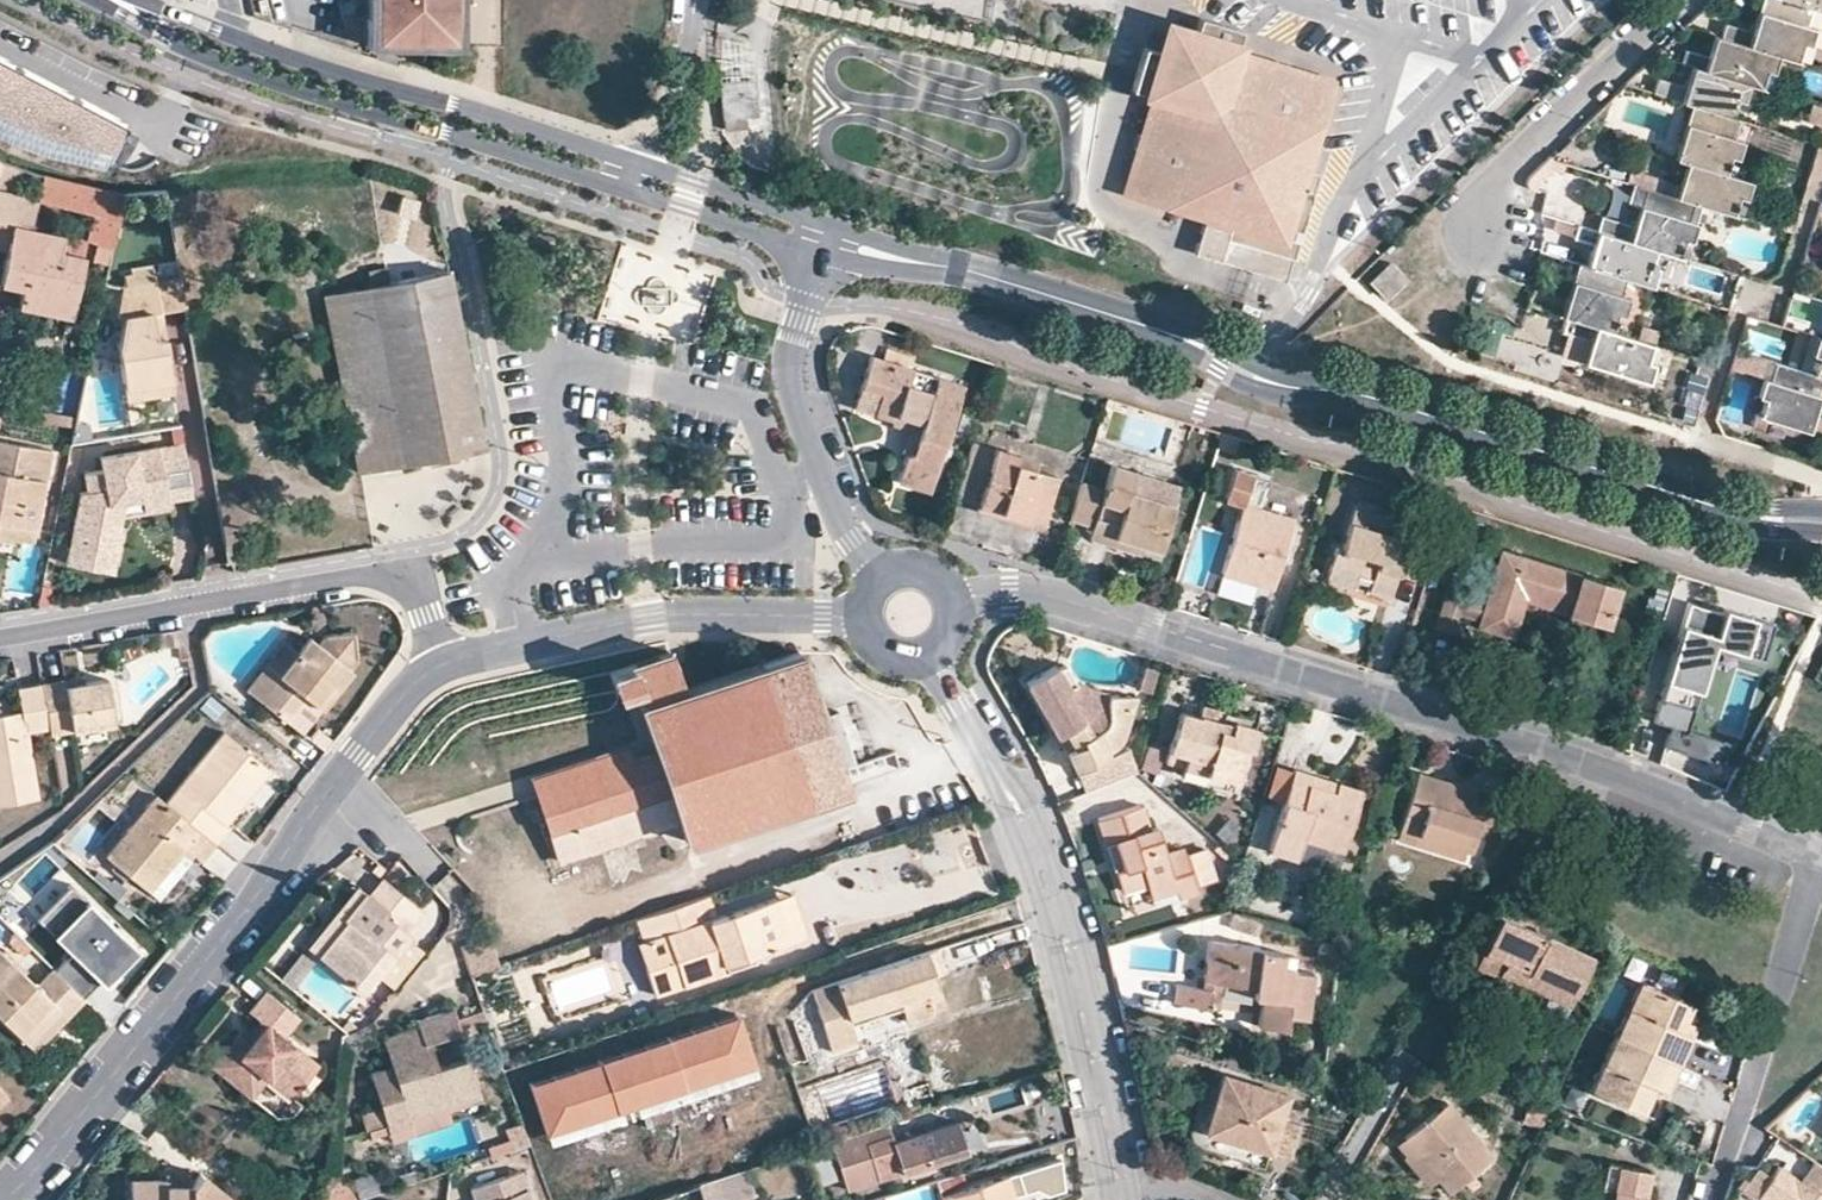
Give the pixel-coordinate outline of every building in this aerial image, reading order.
[(378,17),(369,17),(368,45),(403,45),(403,38),(421,38),(421,45),(454,45),(454,0),(378,0),(378,17)] [(378,0),(369,0),(369,17),(378,17),(378,0)] [(464,0),(454,0),(454,45),(464,45),(464,0)] [(1750,30),(1724,23),(1720,36),(1775,53),(1793,58),(1799,42),(1806,44),(1812,27),(1804,26),(1810,7),(1788,0),(1759,0),(1750,30)] [(1810,7),(1821,10),(1821,0),(1788,0),(1810,7)] [(1309,183),(1295,180),(1323,94),(1232,62),(1239,37),(1198,23),(1192,38),(1189,50),(1171,63),(1156,57),(1141,52),(1127,94),(1149,102),(1117,193),(1162,210),(1221,231),(1215,245),(1279,268),(1285,251),(1271,246),(1274,237),(1288,242),(1309,183)] [(1156,57),(1171,63),(1189,50),(1192,38),(1166,30),(1156,57)] [(1712,34),(1702,69),(1744,82),(1756,85),(1763,68),(1770,70),(1775,53),(1720,36),(1712,34)] [(37,147),(93,160),(111,118),(0,59),(0,133),(37,147)] [(1652,93),(1688,105),(1728,115),(1733,97),(1740,99),(1744,82),(1702,69),(1688,66),(1682,87),(1655,79),(1652,93)] [(750,78),(720,81),(724,132),(735,129),(734,119),(754,117),(750,78)] [(1724,158),(1726,154),(1735,156),(1740,140),(1731,137),(1736,118),(1728,115),(1688,105),(1672,158),(1682,161),(1720,172),(1721,168),(1726,170),(1729,160),(1724,158)] [(1674,195),(1693,201),(1730,213),(1732,207),(1735,209),(1738,200),(1735,199),(1736,196),(1742,197),(1747,181),(1720,172),(1682,161),(1674,195)] [(121,189),(38,174),(33,197),(117,212),(121,189)] [(1674,195),(1644,187),(1628,240),(1654,249),(1675,255),(1677,252),(1681,252),(1684,244),(1680,242),(1681,237),(1687,238),(1693,222),(1686,220),(1693,201),(1674,195)] [(59,232),(28,227),(33,197),(17,194),(0,191),(0,246),(4,247),(0,272),(0,281),(18,285),(41,289),(42,299),(70,304),(79,254),(57,249),(59,232)] [(1605,230),(1620,232),(1625,194),(1609,192),(1605,230)] [(1654,249),(1628,240),(1577,224),(1573,238),(1592,243),(1585,266),(1623,278),(1648,285),(1655,263),(1650,261),(1654,249)] [(1285,251),(1288,242),(1274,237),(1271,246),(1285,251)] [(1575,262),(1560,315),(1593,325),(1608,329),(1609,325),(1613,327),(1615,317),(1611,317),(1613,312),(1620,313),(1625,298),(1618,296),(1623,278),(1585,266),(1575,262)] [(1402,279),(1387,264),(1371,280),(1386,295),(1402,279)] [(113,311),(120,314),(111,344),(118,384),(165,376),(158,335),(150,337),(146,312),(155,310),(179,307),(175,283),(150,287),(147,267),(128,270),(129,280),(122,281),(124,291),(118,292),(113,311)] [(485,407),(445,267),(323,301),(362,441),(400,431),(485,407)] [(42,299),(41,289),(18,285),(15,305),(67,314),(70,304),(42,299)] [(1821,326),(1821,321),(1821,305),(1793,297),(1788,316),(1821,326)] [(155,310),(146,312),(150,337),(158,335),(155,310)] [(1593,325),(1583,361),(1645,380),(1649,362),(1643,361),(1648,342),(1608,329),(1593,325)] [(1816,356),(1809,353),(1814,336),(1807,333),(1795,368),(1810,373),(1812,368),(1808,367),(1810,360),(1814,360),(1816,356)] [(1821,377),(1821,338),(1814,336),(1809,353),(1816,356),(1814,360),(1810,360),(1808,367),(1812,368),(1810,373),(1821,377)] [(961,383),(907,367),(910,356),(886,349),(883,359),(870,356),(857,398),(860,408),(891,419),(890,424),(905,429),(900,451),(905,454),(898,479),(929,489),(961,383)] [(1773,362),(1767,379),(1760,377),(1754,396),(1761,398),(1760,401),(1756,401),(1753,410),(1758,411),(1756,415),(1805,429),(1811,408),(1821,377),(1810,373),(1795,368),(1773,362)] [(118,384),(120,399),(167,391),(165,376),(118,384)] [(400,431),(409,465),(495,441),(485,407),(400,431)] [(1821,434),(1821,412),(1811,408),(1805,429),(1821,434)] [(409,465),(400,431),(362,441),(372,476),(409,465)] [(31,528),(39,481),(43,480),(49,449),(0,439),(0,534),(12,537),(14,524),(31,528)] [(974,439),(956,497),(1000,511),(1040,522),(1055,474),(1031,466),(1033,458),(974,439)] [(62,559),(107,569),(118,522),(114,521),(116,511),(112,510),(114,497),(119,497),(139,494),(137,484),(160,481),(162,497),(186,494),(177,441),(95,453),(97,466),(78,469),(81,486),(78,487),(62,559)] [(1134,473),(1112,466),(1104,490),(1081,482),(1069,521),(1092,527),(1090,535),(1136,549),(1139,541),(1160,548),(1173,506),(1128,492),(1134,473)] [(1223,501),(1240,506),(1221,571),(1272,587),(1293,517),(1260,508),(1268,478),(1233,468),(1223,501)] [(1134,473),(1128,492),(1173,506),(1178,487),(1134,473)] [(137,484),(139,494),(141,508),(163,504),(162,497),(160,481),(137,484)] [(1407,521),(1353,504),(1340,548),(1333,546),(1323,580),(1351,589),(1356,574),(1369,578),(1366,591),(1388,597),(1401,557),(1395,555),(1407,521)] [(29,541),(31,528),(14,524),(12,537),(29,541)] [(1616,588),(1500,552),(1484,601),(1444,589),(1434,624),(1452,631),(1458,612),(1478,618),(1476,627),(1510,636),(1523,598),(1526,586),(1569,599),(1565,612),(1606,624),(1616,588)] [(1058,555),(1053,571),(1070,576),(1074,559),(1058,555)] [(1526,586),(1523,598),(1565,612),(1569,599),(1526,586)] [(1759,629),(1690,607),(1652,724),(1691,736),(1718,652),(1748,662),(1759,629)] [(328,640),(331,649),(322,652),(314,642),(301,658),(287,651),(274,667),(286,676),(262,708),(290,729),(309,704),(323,714),(353,677),(350,675),(359,664),(355,637),(328,640)] [(331,649),(328,640),(314,642),(322,652),(331,649)] [(633,762),(536,795),(559,858),(676,819),(683,840),(841,787),(822,727),(795,649),(681,687),(673,663),(671,652),(667,650),(606,671),(614,694),(632,688),(655,754),(633,762)] [(1105,696),(1104,701),(1073,702),(1066,690),(1075,684),(1065,665),(1057,670),(1055,666),(1026,684),(1058,736),(1067,730),(1076,749),(1067,753),(1076,770),(1109,757),(1108,751),(1118,740),(1123,729),(1127,715),(1132,697),(1105,696)] [(250,698),(262,708),(286,676),(274,667),(250,698)] [(112,720),(104,676),(63,684),(62,679),(39,683),(46,725),(48,732),(112,720)] [(18,706),(0,709),(0,802),(35,796),(24,729),(46,725),(39,683),(15,687),(18,706)] [(1104,701),(1105,696),(1075,684),(1066,690),(1073,702),(1104,701)] [(290,729),(303,739),(323,714),(309,704),(290,729)] [(1248,749),(1254,730),(1222,720),(1223,713),(1200,706),(1197,717),(1180,711),(1164,763),(1181,768),(1231,782),(1242,747),(1248,749)] [(843,720),(822,727),(841,787),(863,780),(843,720)] [(1067,730),(1058,736),(1067,753),(1076,749),(1067,730)] [(1703,759),(1719,762),(1723,745),(1668,733),(1660,767),(1699,776),(1703,759)] [(225,827),(216,820),(237,794),(246,801),(269,774),(222,737),(165,807),(214,847),(228,830),(225,827)] [(530,774),(536,795),(633,762),(626,742),(594,753),(530,774)] [(1248,749),(1242,747),(1231,782),(1237,784),(1248,749)] [(1181,768),(1179,776),(1228,790),(1231,782),(1181,768)] [(1359,792),(1335,784),(1332,794),(1308,787),(1311,777),(1292,771),(1267,851),(1294,858),(1301,839),(1342,850),(1359,792)] [(1468,850),(1473,832),(1483,834),(1494,799),(1416,776),(1399,830),(1464,850),(1468,850)] [(1311,777),(1308,787),(1332,794),(1335,784),(1311,777)] [(246,801),(237,794),(216,820),(225,827),(246,801)] [(105,860),(147,894),(182,850),(193,859),(200,864),(214,847),(165,807),(155,799),(105,860)] [(1149,828),(1141,805),(1098,820),(1124,892),(1145,885),(1150,900),(1175,891),(1178,899),(1197,893),(1195,886),(1184,855),(1181,847),(1165,853),(1155,826),(1149,828)] [(1399,830),(1395,840),(1461,859),(1464,850),(1399,830)] [(1203,848),(1184,855),(1195,886),(1214,879),(1203,848)] [(193,859),(182,850),(147,894),(157,902),(193,859)] [(338,917),(341,919),(312,954),(357,991),(402,933),(421,911),(381,880),(367,897),(358,890),(338,917)] [(358,890),(352,886),(302,947),(312,954),(341,919),(338,917),(358,890)] [(791,941),(804,936),(790,892),(776,897),(791,941)] [(705,921),(718,917),(710,893),(697,898),(705,921)] [(98,981),(93,974),(122,943),(72,894),(40,926),(59,944),(41,961),(47,967),(80,997),(98,981)] [(776,897),(718,917),(705,921),(697,898),(638,918),(645,941),(666,934),(684,987),(756,962),(754,954),(791,941),(776,897)] [(1498,977),(1501,969),(1571,999),(1587,959),(1495,919),(1473,970),(1496,980),(1498,977)] [(486,933),(460,943),(471,973),(498,965),(486,933)] [(1320,940),(1317,955),(1336,961),(1338,945),(1320,940)] [(1222,984),(1252,986),(1251,996),(1260,998),(1257,1026),(1285,1029),(1285,1015),(1306,1018),(1312,973),(1292,971),(1291,967),(1281,965),(1283,953),(1257,950),(1256,947),(1207,941),(1201,987),(1173,984),(1171,1003),(1210,1008),(1213,983),(1222,984)] [(847,1028),(844,1019),(894,1001),(897,1010),(902,1023),(928,1015),(922,998),(932,994),(927,979),(939,974),(930,949),(805,991),(826,1054),(852,1046),(847,1028)] [(47,967),(32,983),(0,953),(0,1019),(23,1040),(53,1009),(62,1016),(80,997),(47,967)] [(1501,969),(1498,977),(1567,1008),(1571,999),(1501,969)] [(1673,1063),(1691,1025),(1680,1020),(1688,1004),(1639,982),(1614,1036),(1673,1063)] [(1222,984),(1213,983),(1210,1008),(1219,1009),(1222,984)] [(256,1017),(260,1021),(245,1040),(240,1036),(234,1031),(208,1062),(246,1094),(262,1074),(287,1095),(314,1062),(280,1035),(295,1015),(263,989),(246,1009),(256,1017)] [(844,1019),(847,1028),(897,1010),(894,1001),(844,1019)] [(471,1052),(434,1064),(426,1039),(460,1027),(462,1022),(455,1004),(418,1016),(420,1022),(398,1029),(401,1039),(386,1043),(392,1062),(373,1069),(393,1128),(414,1121),(412,1113),(447,1101),(483,1089),(471,1052)] [(1680,1020),(1691,1025),(1698,1008),(1688,1004),(1680,1020)] [(23,1040),(30,1049),(62,1016),(53,1009),(23,1040)] [(547,1130),(754,1061),(737,1012),(531,1081),(547,1130)] [(260,1021),(256,1017),(240,1036),(245,1040),(260,1021)] [(401,1039),(398,1029),(383,1033),(386,1043),(401,1039)] [(1656,1100),(1673,1063),(1614,1036),(1590,1090),(1639,1113),(1646,1096),(1656,1100)] [(912,1107),(896,1059),(879,1065),(881,1070),(895,1113),(912,1107)] [(1289,1157),(1299,1126),(1279,1120),(1286,1095),(1224,1076),(1215,1105),(1208,1133),(1267,1152),(1289,1157)] [(1639,1113),(1649,1117),(1656,1100),(1646,1096),(1639,1113)] [(412,1113),(414,1121),(449,1111),(447,1101),(412,1113)] [(1435,1178),(1447,1193),(1490,1156),(1445,1102),(1403,1139),(1413,1152),(1435,1178)] [(362,1114),(367,1143),(387,1140),(382,1111),(362,1114)] [(890,1135),(864,1143),(862,1131),(830,1141),(845,1189),(901,1170),(969,1148),(958,1113),(890,1135)] [(523,1120),(508,1124),(516,1148),(531,1143),(523,1120)] [(1057,1127),(1034,1133),(1039,1151),(1062,1144),(1057,1127)] [(808,1148),(812,1147),(825,1143),(822,1132),(805,1138),(808,1148)] [(1413,1152),(1404,1159),(1425,1185),(1435,1178),(1413,1152)] [(1784,1178),(1770,1199),(1821,1199),(1821,1168),(1808,1158),(1792,1182),(1784,1178)] [(1610,1190),(1608,1199),(1648,1199),(1648,1198),(1642,1196),(1645,1171),(1606,1165),(1601,1188),(1610,1190)] [(1754,1199),(1770,1199),(1784,1178),(1767,1166),(1747,1196),(1754,1199)] [(724,1175),(727,1183),(747,1178),(744,1169),(724,1175)] [(520,1170),(472,1187),(477,1199),(531,1199),(520,1170)] [(200,1175),(189,1189),(164,1190),(164,1182),(128,1182),(127,1199),(231,1199),(200,1175)] [(164,1182),(164,1190),(189,1189),(189,1177),(164,1176),(164,1182)] [(1008,1178),(945,1197),(945,1199),(1016,1199),(1015,1197),(1008,1178)] [(718,1182),(706,1186),(711,1199),(724,1199),(718,1182)]
